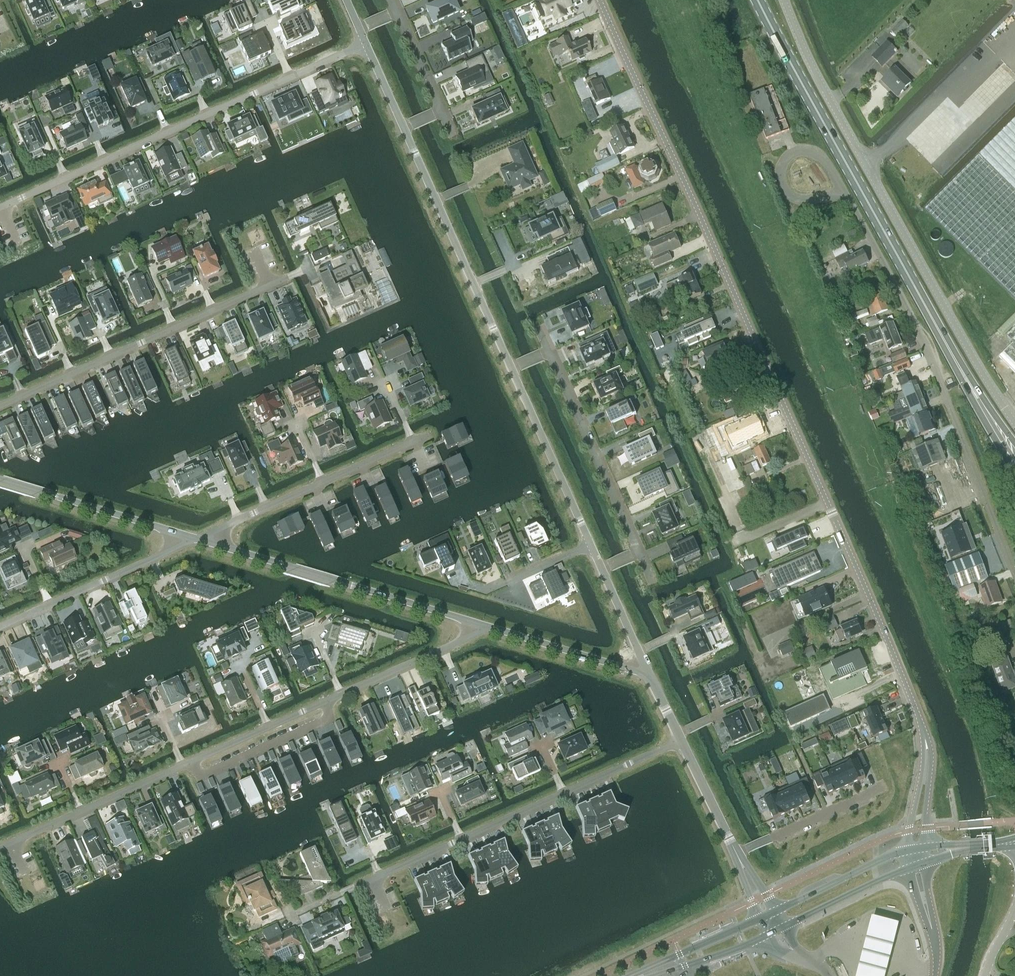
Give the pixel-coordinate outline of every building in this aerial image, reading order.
[(49,2),(43,5),(41,0),(24,0),(27,8),(25,9),(28,15),(30,14),(33,22),(48,16),(49,19),(55,16),(49,2)] [(82,0),(52,0),(54,4),(57,3),(60,10),(76,3),(77,6),(83,3),(82,0)] [(233,21),(226,24),(232,36),(252,27),(249,20),(248,17),(255,14),(249,0),(241,4),(242,7),(236,10),(229,13),(233,21)] [(268,3),(273,14),(277,12),(279,17),(303,6),(300,0),(275,0),(268,3)] [(453,0),(454,0),(443,0),(443,1),(426,9),(433,23),(458,12),(453,0)] [(569,6),(570,6),(567,0),(545,0),(534,5),(540,20),(552,14),(555,20),(565,16),(563,9),(569,6)] [(282,25),(278,27),(282,35),(281,35),(284,40),(286,45),(310,34),(306,24),(309,22),(306,15),(282,25)] [(897,38),(903,32),(908,26),(902,20),(891,31),(897,38)] [(472,51),(468,43),(472,41),(472,42),(473,41),(466,27),(466,28),(451,34),(450,34),(453,40),(442,45),(441,44),(441,45),(448,61),(449,61),(471,51),(472,51)] [(250,33),(237,39),(247,60),(256,56),(257,59),(270,53),(262,34),(258,36),(253,38),(250,33)] [(166,43),(145,53),(152,67),(173,58),(172,56),(179,54),(170,34),(164,37),(166,43)] [(591,53),(585,40),(576,44),(576,43),(570,46),(567,37),(556,42),(557,43),(549,47),(551,53),(559,49),(562,55),(567,53),(571,62),(578,59),(579,61),(585,58),(584,56),(591,53)] [(183,48),(180,41),(175,43),(178,50),(183,48)] [(214,76),(202,49),(199,42),(190,47),(193,53),(190,55),(188,52),(183,55),(191,72),(196,70),(201,82),(214,76)] [(882,67),(897,52),(887,42),(872,57),(882,67)] [(481,76),(488,72),(481,56),(465,64),(468,71),(455,77),(462,92),(473,88),(474,90),(482,86),(481,84),(484,83),(481,76)] [(187,71),(184,65),(178,68),(180,74),(187,71)] [(94,66),(87,69),(93,82),(100,79),(94,66)] [(897,97),(910,83),(895,68),(881,81),(897,97)] [(189,94),(179,73),(164,80),(167,87),(163,89),(166,96),(170,94),(174,101),(189,94)] [(587,88),(588,87),(597,105),(610,99),(602,80),(598,82),(595,76),(584,81),(587,88)] [(318,91),(310,94),(319,114),(337,106),(335,100),(344,96),(343,93),(345,92),(342,85),(340,85),(338,82),(334,85),(330,77),(320,82),(316,84),(315,84),(316,85),(316,86),(318,91)] [(136,81),(121,88),(131,109),(136,106),(136,107),(140,105),(145,102),(139,89),(143,87),(140,80),(136,82),(136,81)] [(70,100),(65,89),(45,97),(51,112),(64,107),(68,115),(75,112),(72,105),(70,100)] [(508,109),(499,89),(485,96),(488,102),(479,106),(470,110),(473,117),(475,117),(478,125),(490,119),(493,117),(494,118),(506,112),(505,111),(508,109)] [(766,139),(781,133),(764,89),(749,95),(766,139)] [(88,101),(81,104),(90,123),(95,121),(98,128),(103,126),(108,124),(113,121),(109,115),(103,100),(102,101),(100,96),(99,96),(97,91),(86,96),(88,101)] [(279,101),(272,104),(279,120),(300,111),(303,116),(312,112),(306,100),(298,103),(294,94),(287,97),(286,97),(279,100),(279,101)] [(115,112),(109,115),(113,121),(118,119),(115,112)] [(87,140),(80,127),(86,124),(81,114),(75,116),(79,125),(59,134),(66,149),(87,140)] [(268,140),(262,127),(259,129),(254,116),(249,118),(248,117),(227,126),(229,131),(224,133),(229,142),(233,140),(234,141),(254,131),(260,143),(268,140)] [(602,126),(598,118),(589,122),(593,131),(602,126)] [(27,129),(18,133),(29,155),(32,154),(34,158),(42,154),(41,153),(40,150),(43,149),(40,142),(43,141),(34,120),(25,124),(27,129)] [(925,210),(972,257),(1014,300),(1014,120),(925,210)] [(610,144),(615,156),(616,157),(635,148),(624,126),(611,133),(615,142),(610,144)] [(220,146),(215,134),(209,137),(207,132),(191,138),(200,158),(210,154),(212,158),(224,153),(223,152),(227,150),(224,144),(220,146)] [(502,171),(506,180),(509,179),(513,188),(521,184),(523,190),(531,186),(528,181),(535,178),(531,169),(533,168),(523,144),(510,150),(516,164),(502,171)] [(155,155),(164,177),(186,167),(180,154),(174,157),(170,148),(155,155)] [(620,165),(616,157),(596,166),(600,174),(602,173),(620,165)] [(656,178),(659,171),(656,163),(648,160),(641,164),(637,171),(636,167),(626,172),(634,189),(645,185),(642,179),(649,182),(656,178)] [(124,171),(110,177),(115,188),(128,181),(135,197),(150,190),(147,183),(153,181),(147,167),(141,170),(138,163),(123,169),(124,171)] [(550,182),(545,171),(539,174),(544,185),(550,182)] [(105,182),(99,185),(97,181),(77,190),(78,192),(76,193),(79,199),(81,198),(85,206),(97,201),(99,206),(113,200),(110,195),(111,195),(105,182)] [(72,192),(44,205),(51,220),(57,217),(61,226),(77,219),(81,229),(88,226),(72,192)] [(563,193),(552,198),(556,208),(567,203),(563,193)] [(597,207),(597,208),(592,210),(596,219),(601,216),(601,217),(616,210),(611,201),(597,207)] [(334,215),(330,207),(329,205),(317,211),(317,210),(313,212),(311,210),(302,214),(303,217),(293,221),(299,234),(309,229),(308,227),(313,225),(313,227),(323,223),(335,217),(334,215)] [(671,225),(662,205),(640,214),(646,226),(652,223),(656,231),(671,225)] [(541,222),(530,226),(531,227),(530,227),(536,241),(537,242),(550,236),(552,242),(553,242),(569,235),(562,218),(561,219),(556,221),(555,221),(552,215),(552,214),(539,219),(541,222)] [(639,214),(625,220),(630,231),(644,225),(639,214)] [(625,223),(623,219),(620,220),(619,218),(613,221),(615,227),(621,224),(622,225),(625,223)] [(858,235),(855,229),(846,233),(849,239),(858,235)] [(650,258),(655,268),(672,261),(668,252),(672,251),(672,252),(681,248),(679,245),(680,243),(678,237),(676,237),(674,233),(649,245),(654,257),(650,258)] [(184,259),(175,238),(169,241),(168,240),(161,244),(162,245),(152,249),(156,259),(159,258),(161,263),(170,259),(172,264),(184,259)] [(396,299),(371,242),(314,268),(319,278),(308,283),(329,330),(396,299)] [(216,263),(212,254),(211,255),(207,247),(201,250),(201,249),(199,249),(199,250),(193,253),(204,278),(218,272),(215,264),(216,263)] [(571,255),(572,255),(569,248),(555,254),(555,255),(558,260),(558,261),(568,257),(571,255)] [(329,257),(326,249),(311,256),(314,263),(329,257)] [(835,258),(841,269),(846,266),(849,273),(860,267),(862,269),(866,266),(866,264),(868,263),(862,251),(850,258),(847,252),(835,258)] [(568,258),(568,257),(558,261),(558,260),(553,262),(554,264),(550,266),(549,264),(541,268),(544,275),(545,275),(547,274),(550,281),(555,279),(556,280),(556,281),(566,277),(566,276),(565,275),(574,271),(568,258)] [(196,277),(190,265),(184,268),(185,270),(165,279),(172,294),(192,285),(190,280),(196,277)] [(658,285),(653,272),(634,281),(639,294),(658,285)] [(147,293),(153,291),(146,274),(145,275),(146,276),(141,278),(141,276),(126,282),(129,289),(138,308),(152,302),(147,293)] [(683,290),(697,284),(692,274),(665,286),(672,300),(680,297),(678,293),(683,290)] [(58,293),(50,297),(58,314),(60,313),(80,304),(70,284),(63,287),(63,288),(57,291),(58,293)] [(701,295),(697,284),(683,290),(688,301),(701,295)] [(118,316),(106,289),(87,298),(92,311),(96,309),(103,323),(103,324),(104,324),(118,317),(118,318),(119,317),(118,316)] [(869,298),(863,300),(864,305),(867,303),(870,310),(872,316),(887,310),(881,293),(869,298)] [(307,323),(296,299),(290,301),(289,299),(281,302),(282,305),(277,307),(288,332),(307,323)] [(586,320),(590,318),(586,310),(582,312),(579,305),(562,312),(572,334),(589,327),(586,320)] [(661,318),(656,305),(647,309),(650,317),(649,318),(651,322),(661,318)] [(869,326),(860,329),(858,321),(855,322),(854,319),(869,314),(867,310),(849,317),(854,331),(857,330),(858,334),(870,330),(870,329),(884,323),(881,315),(867,321),(869,326)] [(276,327),(271,315),(265,317),(262,311),(258,313),(257,312),(252,314),(252,316),(248,318),(258,341),(264,338),(264,339),(267,338),(267,337),(273,334),(270,329),(276,327)] [(96,329),(89,314),(82,318),(82,319),(69,325),(78,344),(91,338),(89,332),(96,329)] [(687,341),(689,346),(698,342),(696,337),(701,335),(704,340),(711,336),(709,332),(716,329),(712,320),(705,323),(703,319),(685,327),(687,332),(681,334),(685,342),(687,341)] [(55,345),(45,322),(25,331),(37,359),(49,354),(48,354),(49,353),(49,352),(49,351),(48,348),(55,345)] [(223,327),(217,329),(222,340),(224,339),(227,346),(231,344),(236,356),(247,351),(234,322),(223,327)] [(892,323),(880,328),(865,334),(869,345),(885,339),(889,350),(901,345),(892,323)] [(2,327),(0,327),(0,356),(5,353),(7,352),(8,354),(6,355),(9,363),(16,359),(2,327)] [(1006,336),(1013,343),(999,357),(1014,373),(1014,328),(1006,336)] [(315,330),(306,335),(309,340),(318,336),(315,330)] [(607,333),(579,345),(580,348),(581,350),(581,351),(580,351),(581,353),(580,354),(583,361),(584,360),(587,366),(595,363),(595,364),(603,360),(602,359),(616,353),(607,333)] [(664,347),(658,333),(650,336),(656,350),(664,347)] [(223,363),(216,349),(210,352),(209,349),(207,344),(204,338),(203,339),(202,337),(196,340),(196,341),(190,344),(191,347),(192,349),(195,356),(194,357),(196,362),(198,362),(203,372),(209,369),(207,364),(213,360),(216,366),(223,363)] [(291,337),(286,340),(290,348),(295,346),(291,337)] [(402,339),(392,343),(381,348),(387,363),(396,359),(398,363),(403,361),(407,371),(416,367),(412,360),(411,360),(408,353),(402,339)] [(731,362),(723,343),(703,352),(711,371),(731,362)] [(174,348),(163,353),(177,385),(188,379),(186,375),(192,372),(181,348),(175,351),(174,348)] [(906,358),(906,357),(903,351),(890,356),(893,363),(906,358)] [(366,371),(372,368),(364,352),(341,362),(351,385),(366,378),(363,371),(366,370),(366,371)] [(255,354),(250,356),(253,362),(258,360),(255,354)] [(425,363),(421,354),(413,357),(417,367),(425,363)] [(907,359),(892,365),(895,371),(896,373),(910,368),(907,359)] [(137,375),(133,377),(141,394),(143,398),(157,391),(155,388),(144,362),(133,367),(137,375)] [(623,390),(616,375),(622,373),(620,367),(606,373),(609,378),(594,385),(601,400),(623,390)] [(879,369),(872,372),(876,381),(883,378),(879,369)] [(123,383),(119,385),(127,401),(128,404),(129,407),(144,401),(143,398),(141,394),(133,377),(130,370),(120,375),(123,383)] [(691,380),(688,373),(682,376),(689,389),(698,384),(695,379),(691,380)] [(869,373),(859,378),(861,385),(874,378),(872,373),(869,373)] [(429,399),(425,390),(427,388),(421,374),(408,380),(410,379),(414,388),(403,392),(409,407),(411,407),(413,408),(417,406),(418,404),(429,399)] [(905,374),(897,377),(903,393),(897,395),(898,400),(898,401),(905,398),(920,392),(916,382),(909,385),(905,374)] [(104,390),(112,408),(113,411),(128,404),(127,401),(119,385),(115,375),(105,380),(108,388),(104,390)] [(309,378),(287,388),(294,403),(301,400),(304,406),(313,403),(316,409),(324,406),(315,387),(314,387),(309,378)] [(86,398),(82,400),(90,417),(91,421),(106,414),(104,411),(93,385),(82,390),(86,398)] [(280,417),(276,410),(276,409),(281,407),(282,408),(282,407),(276,392),(255,402),(258,409),(256,410),(255,412),(257,416),(259,417),(261,416),(265,425),(259,428),(264,438),(275,433),(270,422),(280,417)] [(888,414),(892,424),(927,410),(926,409),(924,402),(922,399),(924,398),(925,396),(924,393),(922,392),(920,393),(920,392),(905,398),(898,401),(902,409),(888,414)] [(72,406),(68,407),(68,408),(75,424),(77,427),(78,430),(93,424),(91,421),(90,417),(82,400),(79,393),(69,397),(72,406)] [(53,412),(52,413),(60,431),(62,434),(77,427),(75,424),(68,408),(68,407),(64,398),(53,402),(57,411),(53,412)] [(391,422),(382,401),(371,406),(368,399),(357,404),(360,412),(365,410),(374,430),(391,422)] [(876,400),(869,403),(871,409),(880,406),(878,399),(876,400)] [(636,415),(631,402),(626,404),(625,402),(608,409),(610,415),(608,417),(616,435),(627,430),(623,421),(636,415)] [(335,403),(324,407),(326,412),(337,408),(335,403)] [(35,421),(31,423),(39,440),(40,443),(54,437),(53,434),(41,408),(31,412),(35,421)] [(879,418),(876,410),(869,412),(872,420),(879,418)] [(913,419),(906,421),(909,428),(915,425),(920,436),(929,432),(935,430),(933,425),(928,413),(913,419)] [(21,429),(17,430),(24,447),(26,450),(27,453),(42,447),(40,443),(39,440),(31,423),(28,416),(17,420),(21,429)] [(735,420),(718,427),(719,428),(725,441),(728,440),(733,450),(732,450),(733,451),(749,444),(747,439),(751,438),(756,436),(764,432),(761,425),(760,422),(760,423),(757,416),(737,424),(735,420)] [(0,425),(0,436),(1,436),(9,454),(11,457),(26,450),(24,447),(17,430),(13,421),(2,425),(2,424),(0,425)] [(341,438),(334,423),(332,424),(331,422),(329,421),(324,423),(324,425),(325,427),(313,433),(320,448),(327,445),(329,445),(330,449),(328,450),(341,445),(339,439),(341,438)] [(460,426),(441,435),(447,449),(466,440),(460,426)] [(635,464),(656,454),(650,439),(656,436),(652,429),(639,435),(642,442),(628,448),(624,450),(631,465),(635,464)] [(274,452),(279,465),(287,462),(290,468),(303,462),(293,441),(281,447),(277,440),(266,445),(270,453),(274,452)] [(938,440),(924,445),(922,440),(910,444),(920,470),(945,460),(938,440)] [(353,442),(344,445),(346,451),(355,447),(353,442)] [(247,465),(242,454),(247,451),(244,443),(238,445),(237,443),(225,449),(234,471),(247,465)] [(741,463),(745,461),(744,459),(745,459),(746,461),(749,459),(749,457),(753,456),(754,459),(758,457),(762,467),(770,464),(763,446),(751,451),(751,450),(736,456),(739,463),(741,463)] [(174,480),(172,481),(174,486),(176,485),(180,494),(188,491),(190,490),(190,492),(201,487),(200,485),(209,481),(207,477),(209,476),(210,475),(211,477),(223,472),(218,459),(214,461),(210,453),(203,456),(204,457),(205,456),(205,457),(206,459),(205,460),(206,462),(207,461),(208,464),(203,466),(202,465),(193,470),(192,467),(181,472),(182,474),(173,479),(174,480)] [(730,456),(719,461),(729,483),(740,478),(730,456)] [(467,476),(459,457),(445,464),(453,482),(467,476)] [(750,464),(742,467),(746,476),(754,473),(750,464)] [(420,498),(413,482),(407,470),(398,474),(410,502),(420,498)] [(679,492),(670,473),(662,476),(660,471),(638,481),(646,498),(665,490),(668,497),(679,492)] [(446,492),(437,473),(423,479),(432,498),(446,492)] [(397,515),(385,487),(375,491),(388,519),(397,515)] [(375,518),(363,489),(353,494),(366,522),(375,518)] [(662,510),(653,514),(663,535),(678,528),(672,514),(678,512),(672,499),(659,505),(662,510)] [(772,509),(770,502),(763,504),(766,512),(772,509)] [(354,527),(346,508),(331,514),(340,533),(354,527)] [(332,542),(323,522),(320,514),(310,518),(323,546),(332,542)] [(278,524),(284,538),(303,530),(297,516),(278,524)] [(474,538),(481,535),(476,522),(469,525),(474,538)] [(9,549),(8,546),(20,540),(14,528),(8,531),(5,524),(0,527),(0,553),(9,549)] [(957,528),(942,534),(951,558),(966,553),(971,551),(966,537),(971,536),(967,524),(957,528)] [(519,557),(514,546),(517,545),(508,526),(499,529),(503,537),(494,542),(503,562),(504,564),(510,562),(519,557)] [(522,532),(530,548),(536,550),(547,545),(541,532),(535,526),(522,532)] [(51,527),(45,530),(48,536),(54,534),(51,527)] [(773,542),(772,543),(776,552),(777,551),(787,547),(790,554),(807,546),(805,542),(804,540),(807,538),(803,529),(773,542)] [(431,551),(418,557),(423,568),(437,562),(442,574),(453,569),(449,559),(448,557),(451,555),(452,555),(450,553),(454,551),(447,535),(427,543),(431,551)] [(702,558),(692,536),(682,540),(680,537),(673,540),(678,551),(670,554),(672,558),(671,558),(672,561),(673,561),(675,564),(676,564),(678,569),(678,568),(676,563),(682,561),(685,566),(702,558)] [(56,543),(39,550),(45,562),(51,578),(61,574),(59,568),(76,560),(69,545),(62,548),(59,542),(56,543)] [(477,575),(490,569),(480,547),(467,553),(477,575)] [(821,572),(812,553),(770,573),(771,576),(772,579),(775,585),(784,581),(787,587),(821,572)] [(954,590),(987,578),(978,554),(945,566),(954,590)] [(11,558),(0,563),(0,571),(5,582),(3,583),(7,592),(23,585),(22,583),(25,581),(22,573),(18,574),(17,572),(19,572),(17,568),(19,567),(15,559),(12,560),(11,558)] [(561,564),(553,567),(555,572),(563,569),(561,564)] [(541,581),(528,587),(535,601),(547,595),(551,603),(566,597),(554,572),(540,578),(541,581)] [(565,573),(559,575),(562,584),(568,581),(565,573)] [(226,591),(182,578),(173,582),(175,587),(178,594),(179,593),(178,592),(182,591),(182,592),(183,593),(184,593),(184,594),(185,594),(186,593),(187,592),(187,591),(187,590),(203,595),(210,602),(208,602),(209,603),(225,596),(225,595),(223,596),(225,592),(226,592),(226,591)] [(1002,602),(995,582),(979,588),(987,608),(1002,602)] [(963,603),(978,597),(973,585),(958,591),(963,603)] [(788,588),(770,597),(772,603),(790,594),(788,588)] [(806,617),(831,606),(824,588),(798,600),(806,617)] [(164,599),(176,594),(174,589),(162,594),(164,599)] [(118,604),(124,617),(125,617),(129,615),(128,612),(130,611),(136,624),(146,619),(140,606),(141,606),(142,606),(138,599),(137,599),(134,591),(124,596),(127,604),(124,605),(123,602),(119,604),(118,604)] [(704,615),(701,608),(696,596),(686,600),(685,598),(674,603),(675,605),(669,608),(674,620),(688,614),(691,621),(704,615)] [(108,604),(102,607),(94,611),(97,619),(95,620),(101,634),(110,630),(110,631),(113,630),(112,629),(121,625),(115,611),(112,612),(108,604)] [(280,612),(288,631),(285,633),(288,639),(300,634),(298,629),(304,626),(304,628),(313,624),(313,622),(311,617),(290,611),(289,608),(280,612)] [(706,620),(716,615),(714,610),(704,615),(706,620)] [(88,622),(82,625),(78,617),(64,624),(73,644),(82,640),(84,645),(96,639),(88,622)] [(720,624),(718,618),(706,623),(709,629),(720,624)] [(826,618),(821,620),(827,632),(831,630),(826,618)] [(259,628),(255,619),(243,624),(248,634),(259,628)] [(1010,620),(994,627),(999,638),(1014,631),(1010,620)] [(862,633),(857,621),(841,628),(842,630),(836,633),(840,643),(846,640),(847,640),(862,633)] [(364,644),(367,635),(367,634),(341,626),(340,628),(331,625),(326,640),(335,643),(334,646),(340,648),(339,651),(343,652),(343,649),(360,654),(363,644),(364,644)] [(48,634),(35,640),(42,654),(47,652),(50,659),(56,657),(58,662),(59,661),(68,658),(62,646),(64,645),(56,628),(50,630),(51,633),(48,634)] [(217,645),(224,660),(223,660),(224,661),(225,661),(231,658),(232,658),(232,657),(237,655),(238,655),(244,652),(245,652),(244,651),(241,644),(248,641),(243,628),(218,640),(219,643),(217,644),(216,644),(217,645)] [(714,651),(704,630),(684,638),(688,646),(687,647),(690,653),(690,652),(694,660),(714,651)] [(396,632),(393,640),(405,644),(408,635),(396,632)] [(28,640),(18,645),(9,649),(15,660),(19,671),(32,665),(34,671),(41,667),(28,640)] [(794,651),(790,641),(777,647),(782,657),(794,651)] [(291,655),(299,674),(303,672),(305,674),(307,675),(309,676),(311,675),(313,674),(314,672),(315,670),(314,667),(318,665),(310,646),(302,650),(301,648),(299,647),(297,646),(294,647),(292,648),(291,650),(291,653),(291,655)] [(807,662),(816,658),(811,647),(802,651),(807,662)] [(1,677),(2,678),(13,673),(3,651),(0,653),(0,678),(1,677)] [(860,651),(819,669),(821,672),(825,670),(836,694),(855,686),(856,688),(873,681),(860,651)] [(271,652),(265,654),(268,661),(274,659),(271,652)] [(253,670),(251,670),(252,672),(254,676),(254,675),(255,679),(257,682),(258,685),(260,689),(261,691),(262,690),(263,690),(269,687),(270,688),(277,685),(273,676),(278,674),(275,669),(271,671),(264,655),(253,660),(257,668),(253,670)] [(993,664),(1002,691),(1014,687),(1014,674),(1011,676),(1005,660),(1007,659),(993,664)] [(463,686),(457,689),(463,702),(469,699),(470,701),(480,696),(481,698),(488,695),(487,693),(497,688),(490,672),(481,676),(480,676),(478,677),(478,678),(474,679),(473,679),(471,680),(462,684),(463,686)] [(736,700),(732,690),(735,688),(730,677),(707,687),(712,698),(716,696),(718,700),(717,700),(720,707),(736,700)] [(221,685),(231,708),(246,701),(236,678),(221,685)] [(183,694),(184,692),(185,690),(184,688),(182,687),(180,687),(176,680),(163,686),(162,686),(156,688),(165,707),(170,705),(171,706),(185,700),(183,694)] [(18,683),(11,686),(14,694),(22,691),(18,683)] [(414,686),(408,689),(419,714),(424,712),(427,719),(439,714),(432,700),(433,699),(433,698),(432,698),(432,697),(431,696),(428,689),(417,694),(414,686)] [(510,686),(505,688),(507,694),(513,691),(510,686)] [(757,696),(754,689),(748,691),(751,698),(757,696)] [(404,695),(388,702),(403,736),(419,729),(413,716),(407,719),(402,710),(409,707),(404,695)] [(823,696),(784,713),(791,728),(830,710),(823,696)] [(119,708),(119,709),(122,716),(123,715),(127,724),(134,721),(136,722),(137,723),(137,722),(141,721),(142,721),(142,720),(142,717),(149,714),(145,705),(147,705),(144,698),(143,697),(142,697),(136,699),(134,697),(125,701),(125,705),(119,707),(119,708)] [(757,705),(754,700),(743,705),(746,710),(757,705)] [(204,722),(201,715),(203,714),(199,704),(188,709),(190,713),(178,718),(180,724),(178,725),(182,734),(197,727),(196,725),(204,722)] [(543,724),(547,733),(554,730),(555,733),(562,730),(561,727),(568,724),(565,718),(567,717),(562,705),(546,712),(547,714),(540,718),(541,719),(534,722),(537,727),(543,724)] [(383,730),(373,706),(358,713),(369,736),(383,730)] [(888,732),(877,708),(864,714),(874,738),(878,736),(888,732)] [(751,730),(743,712),(739,714),(724,720),(723,721),(724,721),(727,728),(726,729),(729,735),(730,735),(733,742),(733,743),(749,736),(747,732),(751,730)] [(339,721),(334,723),(338,732),(343,730),(339,721)] [(523,745),(524,743),(532,740),(525,725),(505,734),(509,743),(503,746),(509,758),(527,749),(524,750),(522,745),(523,745)] [(128,741),(134,754),(142,751),(142,752),(153,747),(153,746),(161,742),(155,729),(151,731),(148,726),(127,736),(129,741),(128,741)] [(89,746),(84,734),(79,736),(75,727),(54,737),(60,751),(68,748),(70,749),(71,748),(73,753),(70,754),(71,754),(83,749),(84,751),(89,749),(88,747),(89,746)] [(312,733),(307,735),(311,744),(316,742),(312,733)] [(351,736),(339,742),(348,761),(360,756),(351,736)] [(572,757),(578,754),(586,750),(579,736),(571,739),(565,742),(557,746),(564,760),(572,757)] [(816,739),(808,742),(811,748),(818,744),(816,739)] [(37,742),(15,752),(22,767),(24,766),(25,768),(28,769),(30,768),(31,766),(31,763),(44,757),(42,754),(48,752),(43,741),(37,743),(37,742)] [(292,742),(287,744),(291,753),(296,751),(292,742)] [(330,743),(318,748),(327,768),(339,763),(330,743)] [(272,751),(267,753),(271,762),(276,760),(272,751)] [(865,779),(861,769),(867,766),(861,753),(843,762),(853,784),(865,779)] [(97,754),(74,764),(74,765),(69,768),(75,781),(80,778),(81,779),(88,775),(89,777),(91,778),(96,776),(96,774),(95,772),(103,769),(101,765),(102,764),(100,758),(98,758),(97,754)] [(311,754),(300,759),(308,779),(320,774),(311,754)] [(442,780),(450,777),(452,777),(453,777),(455,781),(452,783),(453,783),(471,775),(466,763),(460,766),(456,756),(454,757),(453,755),(451,754),(447,756),(446,758),(447,760),(435,766),(442,780)] [(507,765),(509,771),(510,772),(512,771),(517,782),(539,772),(534,760),(529,762),(526,756),(507,765)] [(290,761),(278,766),(287,786),(299,781),(290,761)] [(853,784),(843,762),(831,767),(832,772),(841,790),(853,784)] [(495,767),(498,774),(503,772),(500,765),(495,767)] [(426,766),(402,776),(412,797),(432,788),(427,777),(430,776),(426,766)] [(281,795),(270,769),(258,775),(270,800),(281,795)] [(841,790),(832,772),(820,777),(824,785),(828,795),(841,790)] [(824,785),(820,777),(818,773),(812,776),(818,788),(824,785)] [(47,774),(24,784),(31,798),(38,795),(39,796),(41,797),(46,795),(46,793),(46,791),(52,788),(53,789),(59,786),(54,774),(49,777),(47,774)] [(455,794),(460,807),(484,796),(478,783),(480,783),(477,777),(466,782),(468,788),(455,794)] [(212,778),(207,780),(211,789),(216,787),(212,778)] [(250,778),(238,783),(240,787),(240,788),(248,805),(248,806),(250,809),(261,804),(260,801),(259,800),(252,783),(251,782),(250,778)] [(812,791),(806,778),(800,781),(806,793),(812,791)] [(810,803),(806,793),(800,781),(788,786),(798,809),(810,803)] [(200,783),(196,785),(200,794),(204,792),(200,783)] [(798,809),(788,786),(776,792),(786,814),(798,809)] [(230,788),(218,793),(227,813),(239,808),(230,788)] [(786,814),(776,792),(763,797),(773,820),(786,814)] [(619,821),(624,809),(615,806),(609,793),(600,797),(600,799),(606,811),(603,812),(608,824),(617,820),(619,821)] [(196,816),(191,805),(183,809),(176,794),(161,801),(172,826),(188,819),(196,816)] [(211,799),(200,804),(209,825),(220,820),(211,799)] [(606,811),(600,799),(597,800),(597,799),(587,803),(588,805),(593,817),(589,818),(594,830),(608,824),(603,812),(606,811)] [(405,811),(407,815),(411,824),(414,823),(416,827),(429,821),(429,820),(436,817),(428,801),(405,811)] [(340,804),(332,807),(328,809),(345,846),(356,841),(355,838),(352,832),(347,819),(349,818),(346,812),(344,813),(340,804)] [(593,817),(588,805),(585,806),(584,804),(575,809),(581,822),(582,834),(594,833),(594,830),(589,818),(593,817)] [(397,805),(390,808),(392,813),(400,810),(397,805)] [(136,813),(145,834),(159,827),(161,831),(166,829),(160,817),(156,819),(151,806),(143,810),(142,809),(139,810),(139,812),(136,813)] [(371,813),(369,807),(366,806),(360,809),(359,811),(362,817),(360,818),(365,829),(362,831),(368,844),(372,842),(371,841),(384,835),(374,812),(371,813)] [(404,809),(394,814),(397,820),(407,816),(404,809)] [(568,841),(561,830),(557,817),(546,822),(546,823),(552,835),(549,837),(554,848),(557,847),(558,848),(568,841)] [(138,845),(129,824),(126,825),(123,818),(107,826),(116,846),(124,843),(127,850),(138,845)] [(549,837),(552,835),(546,823),(543,824),(543,823),(533,827),(534,829),(540,841),(536,843),(541,854),(554,848),(549,837)] [(106,839),(100,827),(92,831),(93,835),(91,837),(90,835),(82,840),(91,859),(98,855),(106,869),(115,865),(102,841),(106,839)] [(540,841),(534,829),(531,830),(530,829),(521,833),(527,847),(528,858),(540,857),(540,854),(541,854),(536,843),(540,841)] [(174,843),(170,834),(164,837),(168,846),(174,843)] [(398,848),(393,837),(382,842),(387,853),(398,848)] [(56,848),(67,873),(83,865),(72,841),(56,848)] [(514,865),(507,854),(503,841),(492,846),(493,847),(498,859),(495,860),(500,872),(503,871),(504,872),(514,865)] [(498,859),(493,847),(490,849),(489,847),(480,851),(480,853),(486,865),(482,866),(487,878),(500,872),(495,860),(498,859)] [(327,876),(317,855),(314,848),(312,849),(299,855),(306,869),(309,876),(313,874),(312,883),(295,882),(301,896),(323,886),(321,883),(326,883),(324,878),(327,876)] [(486,865),(480,853),(477,854),(477,853),(467,857),(473,870),(474,882),(486,881),(486,878),(487,878),(482,866),(486,865)] [(438,870),(439,871),(444,884),(441,885),(446,896),(449,895),(450,896),(458,891),(461,889),(453,878),(450,865),(438,870)] [(444,884),(439,871),(436,873),(435,871),(426,876),(426,877),(432,889),(428,891),(433,902),(446,896),(441,885),(444,884)] [(276,909),(260,874),(242,882),(243,882),(244,882),(247,889),(245,890),(254,911),(255,910),(259,917),(276,909)] [(63,876),(59,877),(66,892),(72,889),(67,877),(63,876)] [(432,889),(426,877),(423,878),(423,877),(413,881),(414,883),(419,895),(420,906),(433,905),(432,903),(433,902),(428,891),(432,889)] [(343,933),(341,929),(343,928),(343,927),(350,924),(347,917),(339,920),(336,912),(327,917),(326,915),(320,918),(321,919),(311,923),(312,925),(302,930),(308,944),(309,944),(313,951),(322,946),(321,943),(343,933)] [(874,912),(858,975),(888,975),(902,919),(874,912)] [(301,944),(294,928),(281,933),(277,924),(262,931),(266,940),(260,943),(267,959),(273,956),(277,965),(292,958),(289,951),(295,949),(295,947),(301,944)] [(366,941),(361,944),(363,950),(357,953),(359,958),(372,953),(366,941)]
